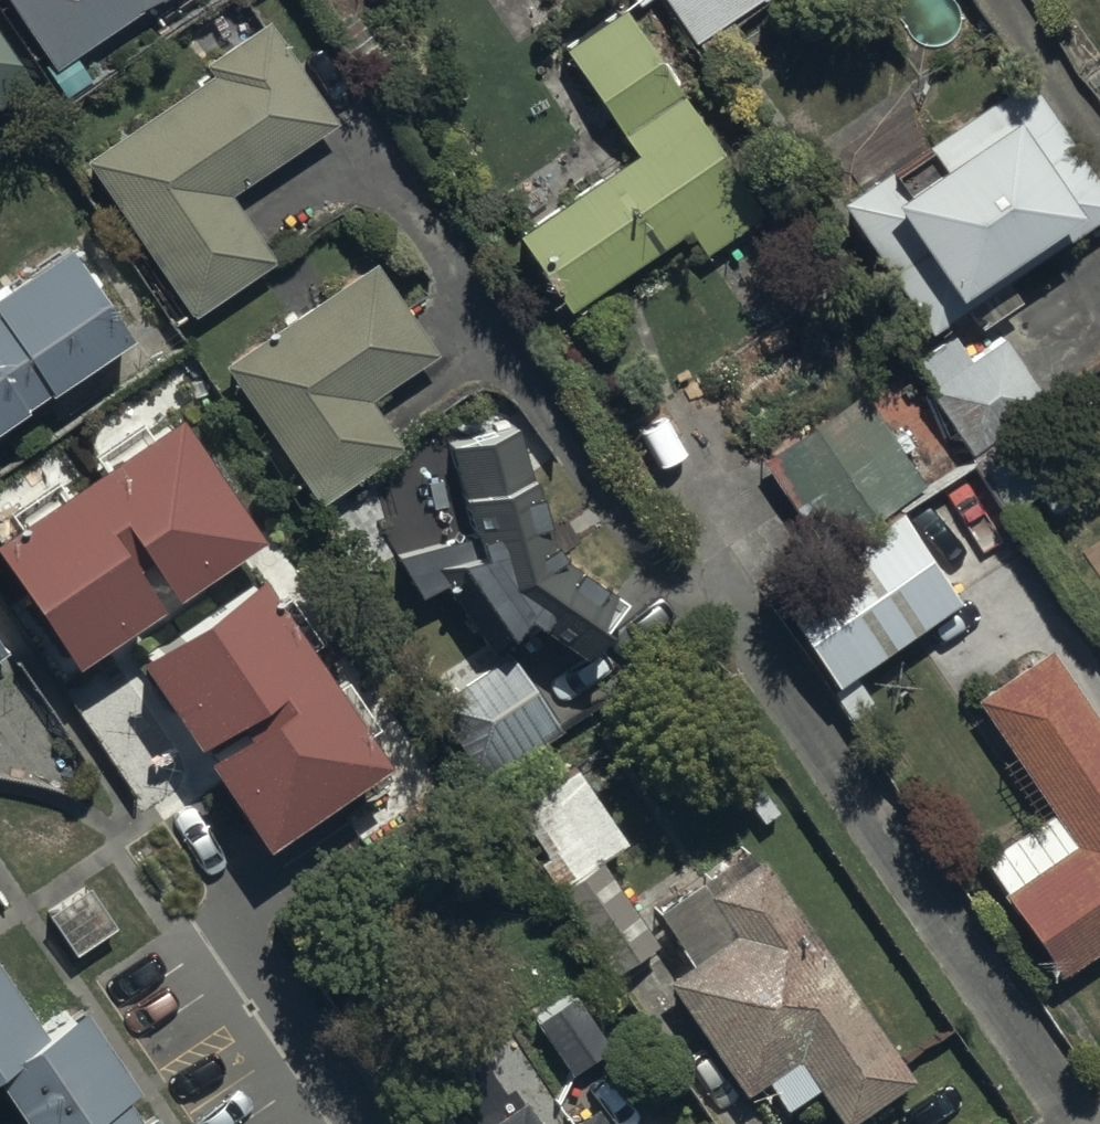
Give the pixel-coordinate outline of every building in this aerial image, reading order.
[(55,61),(145,0),(14,0),(55,61)] [(766,209),(621,0),(595,0),(603,12),(563,39),(635,142),(519,222),(575,303),(690,224),(708,249),(766,209)] [(694,35),(745,0),(670,0),(694,35)] [(277,255),(232,188),(340,115),(270,14),(206,58),(214,70),(88,155),(194,312),(277,255)] [(35,73),(0,22),(0,97),(35,73)] [(835,194),(924,325),(963,299),(978,321),(1018,294),(1004,272),(1099,207),(1099,183),(1021,67),(835,194)] [(118,337),(56,240),(0,276),(0,413),(118,337)] [(406,445),(371,393),(439,347),(376,253),(222,356),(321,503),(406,445)] [(950,327),(909,354),(970,446),(1045,396),(1002,329),(967,352),(950,327)] [(758,452),(821,547),(923,478),(859,384),(758,452)] [(445,438),(470,526),(401,545),(413,585),(448,576),(490,646),(524,598),(586,640),(606,610),(599,604),(616,579),(561,542),(550,521),(520,416),(445,438)] [(969,462),(1007,518),(1058,483),(1020,427),(969,462)] [(954,605),(897,520),(775,603),(833,687),(954,605)] [(10,648),(0,633),(0,654),(10,648)] [(1045,639),(973,688),(1049,801),(979,848),(1057,964),(1099,935),(1099,721),(1045,639)] [(561,723),(508,644),(453,682),(506,761),(561,723)] [(628,837),(576,760),(502,811),(611,969),(658,936),(602,855),(628,837)] [(914,1069),(763,849),(749,858),(741,846),(658,902),(692,952),(666,971),(746,1088),(767,1074),(786,1102),(820,1079),(845,1116),(914,1069)] [(22,1123),(153,1123),(142,1107),(126,1118),(110,1094),(127,1083),(74,1004),(35,1030),(0,978),(0,1092),(22,1123)] [(609,1043),(573,987),(534,1013),(570,1068),(609,1043)] [(524,1090),(472,1123),(547,1123),(524,1090)] [(559,1123),(612,1123),(596,1100),(559,1123)]
